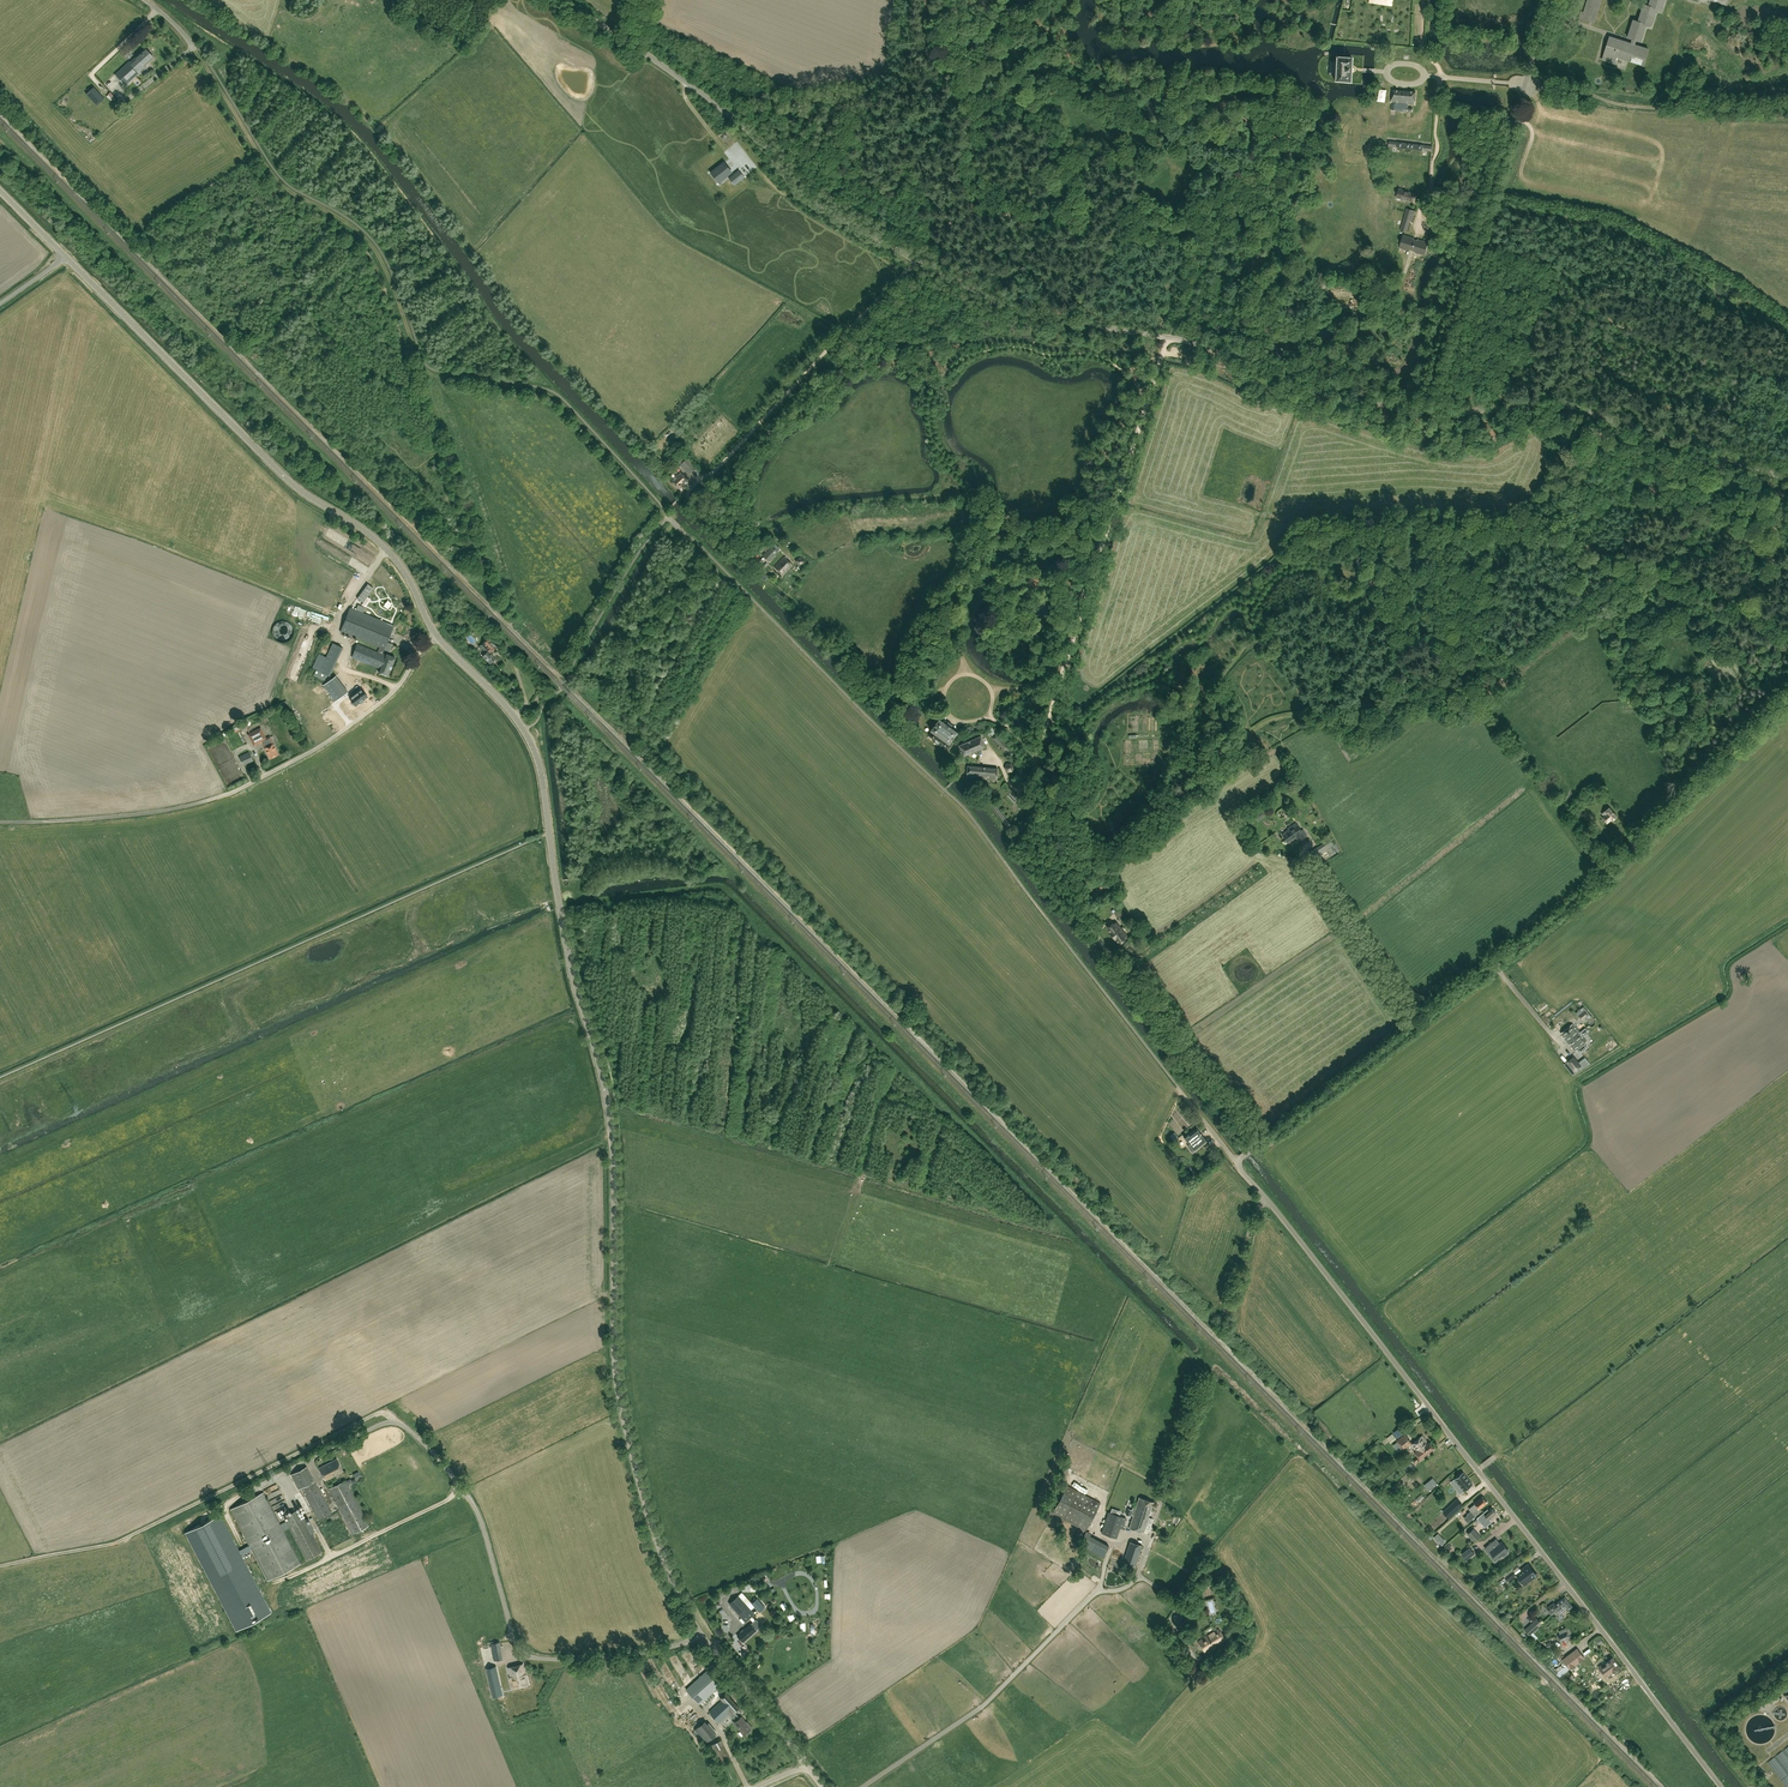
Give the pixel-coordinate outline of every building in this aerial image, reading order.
[(1584,12),(1581,12),(1579,18),(1594,22),(1601,0),(1588,0),(1584,12)] [(1628,37),(1633,39),(1631,43),(1610,36),(1602,59),(1615,63),(1617,55),(1629,58),(1629,60),(1643,65),(1648,49),(1634,44),(1635,40),(1640,41),(1646,24),(1651,26),(1656,9),(1661,10),(1664,0),(1651,0),(1649,6),(1644,4),(1638,21),(1633,20),(1628,37)] [(135,58),(130,63),(137,71),(143,66),(144,67),(153,58),(145,48),(135,57),(135,58)] [(1329,61),(1329,75),(1335,75),(1335,80),(1350,81),(1352,57),(1336,56),(1336,61),(1329,61)] [(137,71),(130,63),(129,62),(115,74),(124,85),(138,72),(137,71)] [(61,89),(65,94),(69,90),(65,85),(61,89)] [(94,87),(86,94),(97,105),(104,98),(94,87)] [(52,95),(56,100),(64,94),(60,89),(52,95)] [(1416,92),(1392,90),(1391,103),(1415,104),(1416,92)] [(49,100),(40,106),(43,110),(51,104),(49,100)] [(1432,146),(1389,141),(1388,146),(1432,151),(1432,146)] [(723,163),(712,172),(719,181),(730,172),(723,163)] [(739,171),(733,176),(737,182),(743,177),(739,171)] [(1416,194),(1399,189),(1396,197),(1411,201),(1412,197),(1415,198),(1416,194)] [(1406,213),(1400,231),(1406,232),(1410,219),(1412,220),(1414,215),(1406,213)] [(1403,235),(1399,248),(1424,255),(1428,242),(1403,235)] [(696,466),(688,457),(680,465),(688,474),(696,466)] [(684,484),(688,480),(680,472),(671,480),(682,491),(687,487),(684,484)] [(772,545),(763,555),(769,562),(779,552),(772,545)] [(798,557),(802,562),(806,558),(802,553),(798,557)] [(784,557),(775,567),(784,575),(793,564),(784,557)] [(346,566),(343,571),(358,579),(361,575),(346,566)] [(374,588),(368,584),(357,598),(363,602),(374,588)] [(308,616),(309,612),(306,610),(307,608),(299,605),(297,612),(308,616)] [(382,654),(394,625),(350,607),(340,631),(379,647),(378,652),(382,654)] [(274,631),(288,637),(294,623),(280,617),(274,631)] [(490,653),(496,646),(488,638),(481,646),(484,649),(484,648),(487,651),(483,655),(490,663),(495,658),(490,653)] [(316,669),(313,675),(324,680),(327,675),(329,676),(336,662),(336,661),(343,647),(333,642),(326,656),(319,653),(312,668),(316,669)] [(382,654),(378,652),(357,644),(352,656),(381,668),(379,672),(388,676),(395,658),(386,654),(386,655),(382,654)] [(298,679),(309,653),(301,650),(290,676),(298,679)] [(347,691),(340,681),(336,676),(323,685),(335,701),(347,691)] [(513,682),(509,685),(515,694),(521,690),(516,683),(514,684),(513,682)] [(363,699),(368,696),(361,688),(349,697),(355,706),(360,702),(360,703),(364,700),(363,699)] [(957,732),(939,719),(931,730),(933,731),(929,735),(933,738),(934,741),(936,743),(939,743),(948,750),(952,745),(949,743),(957,732)] [(260,728),(258,729),(248,734),(254,745),(262,741),(265,747),(270,758),(278,754),(270,737),(266,738),(260,728)] [(1002,750),(1007,746),(997,733),(992,737),(1002,750)] [(981,736),(959,745),(964,756),(985,747),(981,736)] [(253,761),(249,751),(239,756),(244,766),(253,761)] [(982,777),(983,767),(968,766),(967,776),(982,777)] [(997,768),(983,767),(982,777),(996,779),(997,768)] [(1285,811),(1291,817),(1294,814),(1288,808),(1285,811)] [(1616,816),(1609,808),(1603,814),(1605,816),(1603,818),(1607,822),(1612,818),(1613,819),(1616,816)] [(1581,816),(1586,821),(1589,818),(1584,813),(1581,816)] [(1248,822),(1244,825),(1248,831),(1252,828),(1248,822)] [(1301,831),(1295,823),(1288,828),(1289,830),(1282,834),(1287,842),(1297,836),(1299,839),(1305,835),(1303,833),(1301,834),(1299,831),(1301,831)] [(1333,845),(1330,839),(1318,847),(1322,854),(1326,851),(1326,850),(1333,845)] [(1099,885),(1095,892),(1099,895),(1103,887),(1099,885)] [(1114,913),(1123,926),(1127,923),(1122,916),(1123,915),(1119,909),(1114,913)] [(1112,935),(1121,928),(1116,922),(1114,924),(1113,923),(1107,927),(1111,932),(1110,932),(1112,935)] [(1126,935),(1125,934),(1132,929),(1128,923),(1127,923),(1123,926),(1121,928),(1112,935),(1115,939),(1116,938),(1119,943),(1125,939),(1124,937),(1126,935)] [(1585,1011),(1579,1015),(1582,1019),(1588,1015),(1585,1011)] [(1587,1041),(1579,1033),(1572,1024),(1561,1033),(1576,1050),(1587,1041)] [(1574,1072),(1581,1065),(1573,1056),(1565,1062),(1574,1072)] [(1194,1150),(1194,1151),(1207,1141),(1197,1128),(1189,1135),(1188,1134),(1184,1136),(1190,1144),(1188,1145),(1192,1151),(1194,1150)] [(1174,1133),(1170,1136),(1175,1142),(1179,1139),(1174,1133)] [(1411,1443),(1405,1434),(1397,1441),(1403,1449),(1406,1447),(1406,1448),(1408,1447),(1407,1446),(1411,1443)] [(1420,1459),(1435,1448),(1430,1442),(1428,1443),(1422,1436),(1411,1444),(1416,1451),(1414,1452),(1420,1459)] [(319,1468),(325,1481),(343,1471),(337,1458),(319,1468)] [(318,1519),(331,1513),(306,1466),(291,1474),(299,1489),(301,1488),(318,1519)] [(1464,1491),(1473,1484),(1463,1472),(1455,1478),(1464,1491)] [(1437,1484),(1432,1478),(1428,1482),(1432,1488),(1437,1484)] [(345,1480),(329,1489),(336,1502),(353,1534),(369,1525),(351,1492),(345,1480)] [(1103,1556),(1109,1546),(1090,1536),(1091,1533),(1085,1530),(1100,1503),(1067,1485),(1052,1513),(1066,1520),(1060,1530),(1081,1541),(1079,1544),(1103,1556)] [(231,1509),(268,1580),(300,1564),(283,1530),(289,1527),(306,1560),(321,1552),(303,1517),(300,1519),(296,1510),(287,1515),(289,1518),(285,1520),(288,1525),(282,1528),(263,1492),(231,1509)] [(1133,1507),(1133,1510),(1128,1508),(1126,1515),(1131,1516),(1132,1513),(1134,1513),(1129,1528),(1144,1532),(1154,1502),(1139,1497),(1136,1507),(1133,1507)] [(1482,1497),(1474,1503),(1475,1504),(1469,1509),(1471,1512),(1467,1515),(1472,1520),(1475,1517),(1475,1516),(1482,1511),(1480,1509),(1487,1503),(1482,1497)] [(1457,1511),(1451,1504),(1442,1512),(1449,1519),(1457,1511)] [(287,1513),(284,1508),(282,1509),(280,1506),(277,1507),(282,1516),(287,1513)] [(1492,1508),(1489,1511),(1488,1509),(1477,1518),(1485,1527),(1490,1523),(1489,1522),(1490,1521),(1490,1520),(1489,1519),(1496,1513),(1492,1508)] [(1125,1517),(1108,1512),(1101,1533),(1113,1536),(1116,1526),(1122,1528),(1125,1517)] [(271,1611),(220,1514),(185,1532),(235,1629),(271,1611)] [(1468,1534),(1474,1541),(1480,1536),(1473,1529),(1468,1534)] [(1502,1542),(1500,1543),(1496,1538),(1484,1548),(1490,1555),(1492,1553),(1497,1560),(1502,1556),(1503,1557),(1508,1553),(1507,1552),(1509,1550),(1502,1542)] [(1135,1565),(1142,1545),(1130,1541),(1124,1561),(1135,1565)] [(1113,1554),(1120,1557),(1123,1550),(1116,1547),(1113,1554)] [(1462,1554),(1467,1560),(1475,1554),(1470,1547),(1462,1554)] [(1532,1576),(1535,1574),(1529,1566),(1519,1574),(1525,1582),(1528,1579),(1529,1580),(1533,1577),(1532,1576)] [(1508,1580),(1515,1575),(1513,1571),(1506,1576),(1508,1580)] [(730,1604),(746,1621),(755,1613),(739,1596),(730,1604)] [(1556,1612),(1569,1602),(1565,1597),(1553,1606),(1552,1604),(1547,1608),(1551,1615),(1555,1612),(1556,1612)] [(753,1603),(760,1611),(765,1607),(758,1599),(753,1603)] [(1572,1606),(1569,1602),(1556,1612),(1559,1616),(1562,1614),(1572,1606)] [(1521,1618),(1526,1622),(1531,1617),(1527,1612),(1521,1618)] [(1537,1618),(1524,1629),(1530,1635),(1542,1624),(1537,1618)] [(751,1623),(737,1635),(743,1642),(757,1630),(751,1623)] [(1177,1635),(1172,1626),(1166,1629),(1170,1638),(1177,1635)] [(1218,1629),(1198,1641),(1204,1652),(1225,1639),(1218,1629)] [(1558,1635),(1560,1641),(1570,1637),(1567,1631),(1558,1635)] [(500,1646),(492,1648),(495,1660),(503,1658),(500,1646)] [(1577,1648),(1562,1659),(1569,1669),(1575,1664),(1575,1663),(1583,1657),(1577,1648)] [(1614,1673),(1621,1668),(1613,1657),(1606,1662),(1598,1667),(1607,1678),(1614,1673)] [(524,1664),(509,1667),(511,1677),(510,1677),(512,1688),(528,1685),(527,1676),(526,1676),(524,1664)] [(486,1667),(492,1696),(502,1694),(496,1665),(486,1667)] [(729,1713),(736,1720),(740,1717),(735,1712),(739,1708),(706,1671),(686,1689),(703,1706),(717,1693),(722,1699),(707,1713),(718,1724),(729,1713)] [(747,1721),(746,1722),(742,1716),(740,1717),(736,1720),(734,1722),(744,1735),(752,1728),(747,1721)] [(704,1721),(695,1729),(706,1742),(715,1735),(704,1721)] [(721,1740),(711,1744),(720,1764),(730,1759),(721,1740)] [(745,1754),(743,1749),(737,1753),(737,1754),(739,1758),(745,1754)]
